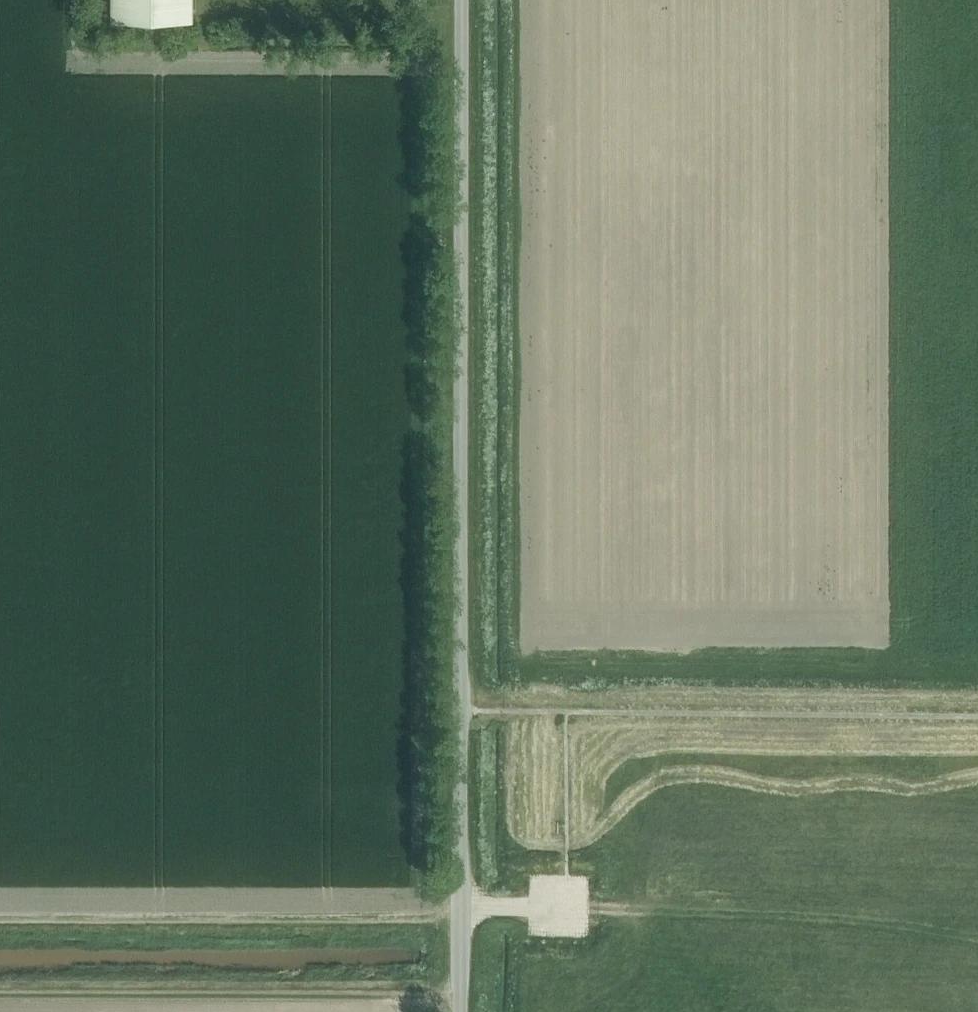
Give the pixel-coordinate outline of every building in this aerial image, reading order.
[(192,19),(192,0),(110,0),(110,19),(192,19)]
